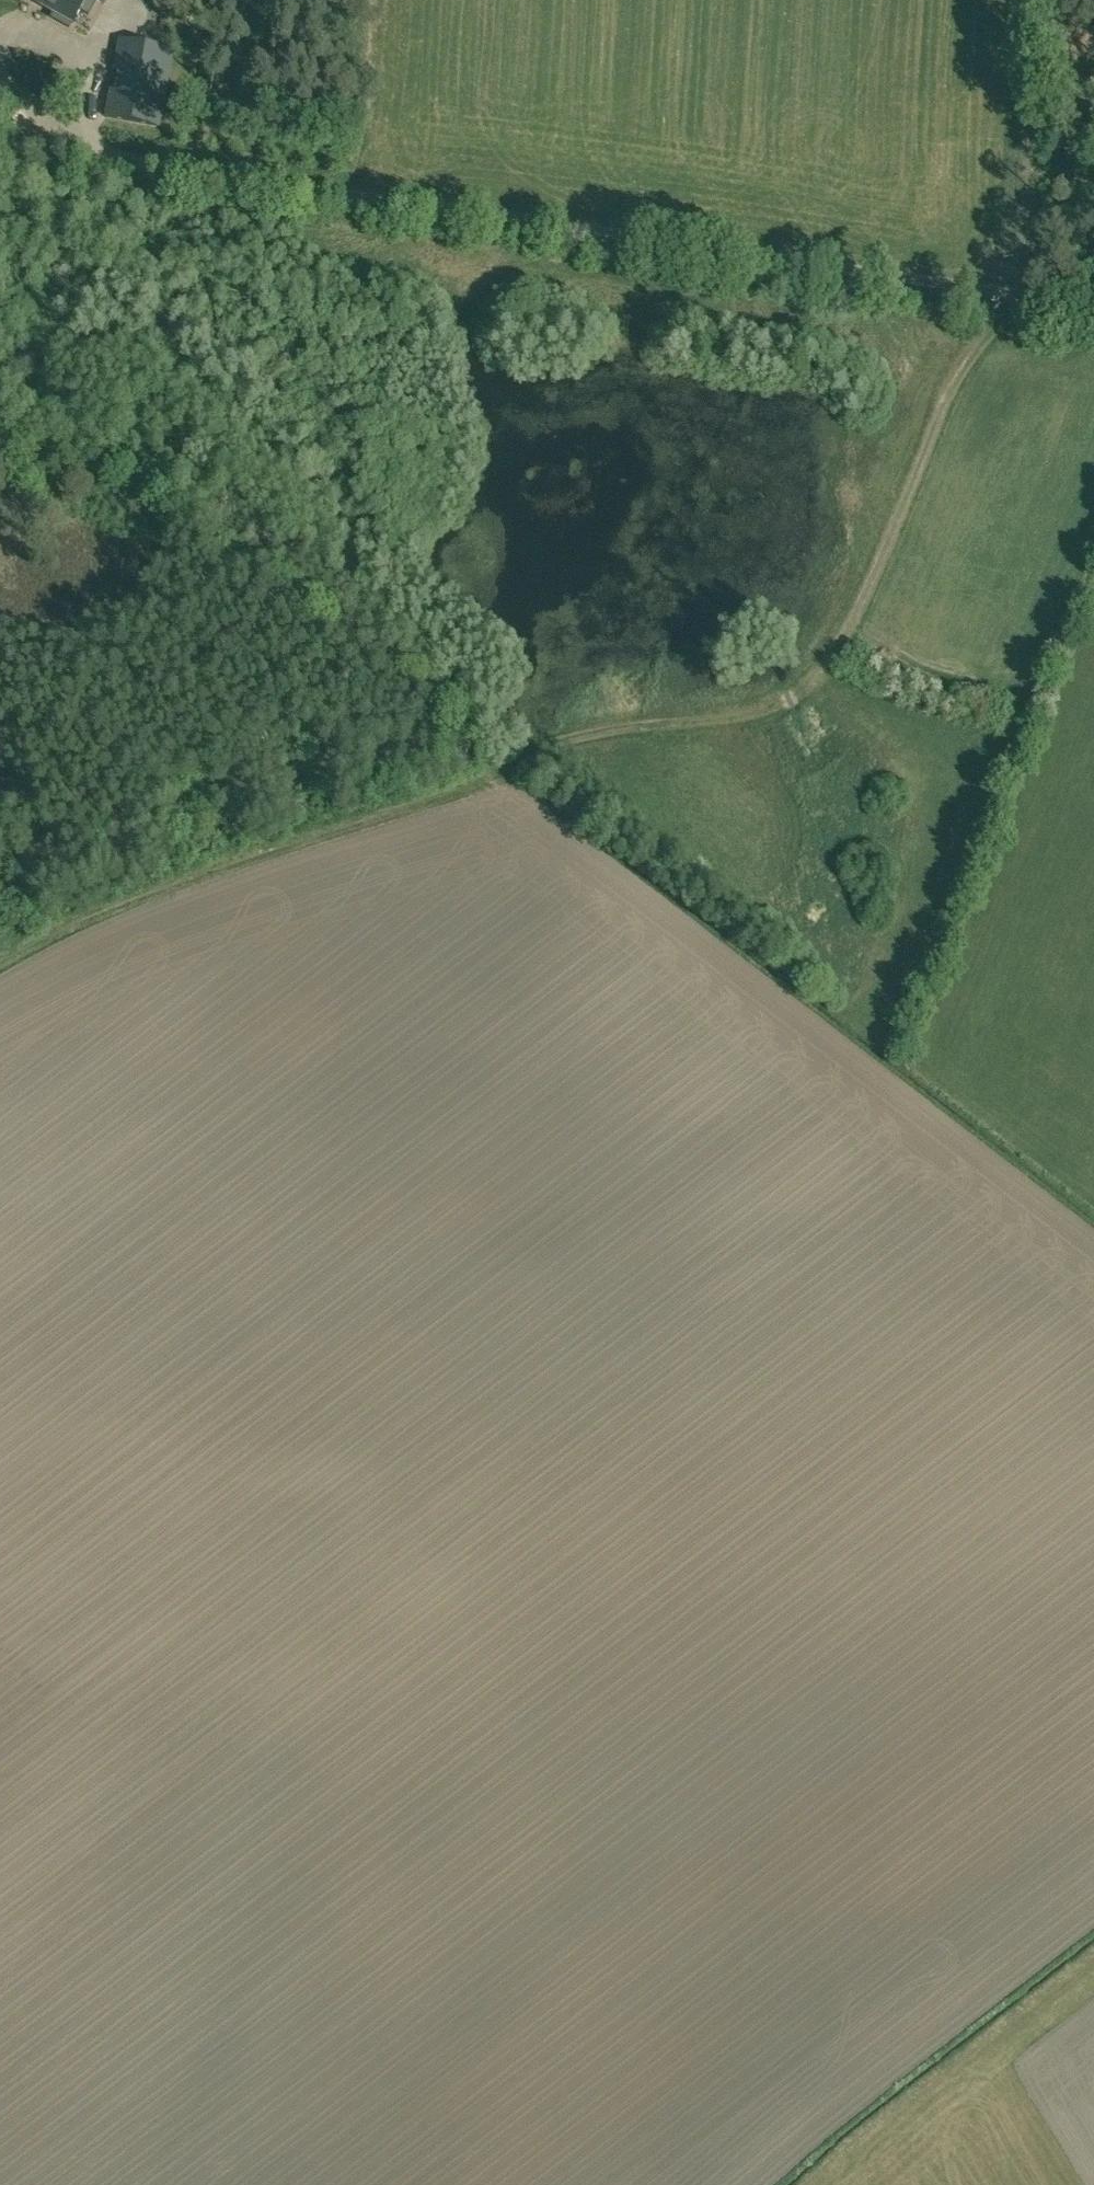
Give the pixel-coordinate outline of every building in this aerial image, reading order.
[(42,6),(54,13),(51,18),(68,28),(71,22),(72,23),(80,10),(88,15),(96,0),(32,0),(42,6)] [(119,40),(117,55),(168,65),(171,50),(146,45),(119,40)] [(111,88),(106,117),(157,126),(163,97),(111,88)]
